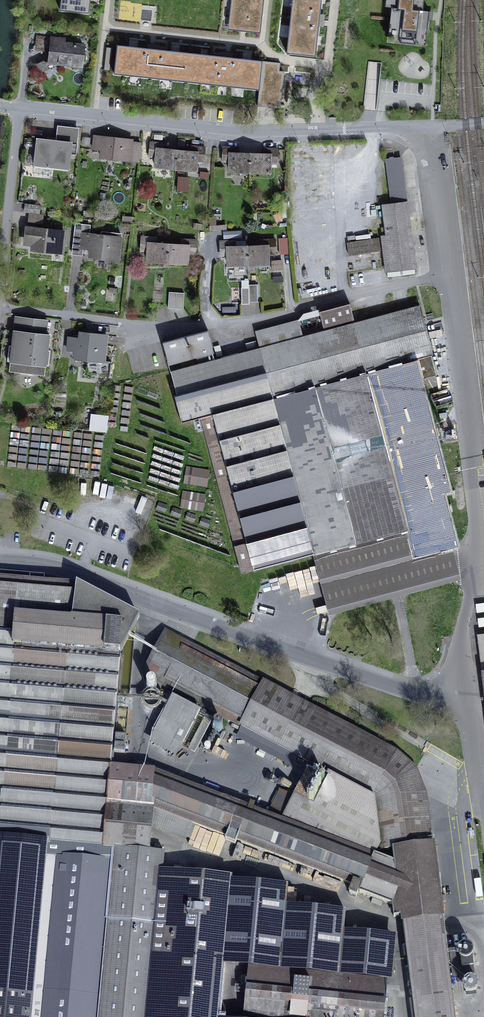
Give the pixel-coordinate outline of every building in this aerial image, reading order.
[(60,10),(89,14),(90,0),(61,0),(60,10)] [(232,16),(247,18),(246,32),(260,33),(264,0),(234,0),(232,16)] [(287,53),(316,56),(320,16),(322,0),(292,0),(287,53)] [(392,8),(389,28),(396,29),(394,42),(422,45),(423,32),(427,32),(429,16),(430,11),(423,11),(419,10),(420,0),(392,0),(392,8)] [(36,46),(50,48),(51,38),(37,37),(36,46)] [(60,43),(60,39),(51,38),(50,48),(48,63),(81,66),(83,45),(60,43)] [(117,45),(114,74),(259,90),(263,61),(230,57),(153,49),(117,45)] [(38,73),(47,69),(44,62),(34,66),(38,73)] [(56,142),(70,143),(71,131),(79,132),(79,128),(57,126),(56,142)] [(53,169),(68,171),(70,154),(71,147),(77,148),(79,132),(71,131),(70,143),(56,142),(38,140),(34,167),(36,167),(53,169)] [(101,158),(129,162),(129,160),(130,155),(131,143),(132,141),(94,136),(93,149),(102,150),(101,158)] [(157,157),(156,167),(175,169),(177,150),(165,149),(165,144),(150,142),(150,150),(157,151),(157,157)] [(131,143),(130,155),(139,156),(141,144),(131,143)] [(190,146),(189,151),(177,150),(175,169),(195,171),(196,160),(196,155),(204,156),(205,148),(190,146)] [(230,162),(230,172),(250,173),(250,154),(238,153),(238,148),(223,148),(223,155),(230,156),(230,162)] [(263,149),(262,154),(250,154),(250,173),(269,174),(270,163),(270,157),(277,158),(278,150),(263,149)] [(388,278),(415,274),(400,157),(385,159),(391,205),(384,206),(387,229),(388,236),(383,237),(388,278)] [(101,176),(113,178),(115,166),(103,164),(101,176)] [(35,177),(52,179),(53,169),(36,167),(35,177)] [(191,188),(192,174),(181,173),(180,187),(191,188)] [(40,214),(40,206),(25,204),(24,212),(40,214)] [(41,223),(42,216),(30,215),(29,222),(41,223)] [(82,247),(91,248),(90,255),(90,256),(118,259),(121,234),(102,232),(102,236),(89,234),(84,234),(85,225),(76,224),(74,241),(82,242),(82,247)] [(62,253),(64,232),(26,227),(25,241),(34,242),(33,250),(62,253)] [(148,251),(148,262),(167,263),(168,244),(156,243),(156,239),(142,238),(141,245),(149,246),(148,251)] [(347,242),(349,256),(380,251),(378,238),(347,242)] [(182,240),(181,245),(168,244),(167,263),(187,265),(188,254),(196,254),(197,241),(182,240)] [(260,240),(260,245),(248,246),(248,265),(268,265),(268,254),(276,254),(275,240),(260,240)] [(74,241),(72,254),(81,255),(81,254),(90,255),(91,248),(82,247),(82,242),(74,241)] [(228,255),(229,266),(248,265),(248,246),(236,246),(235,241),(220,242),(221,255),(228,255)] [(280,254),(288,253),(287,243),(279,243),(280,254)] [(272,261),(272,270),(282,269),(282,261),(272,261)] [(229,281),(249,280),(248,265),(229,266),(229,281)] [(242,302),(258,302),(257,284),(249,285),(249,287),(241,287),(242,302)] [(183,309),(184,293),(169,292),(168,308),(183,309)] [(320,312),(324,328),(354,320),(350,304),(320,312)] [(201,418),(242,573),(315,554),(405,531),(412,557),(452,547),(458,545),(444,492),(451,491),(421,379),(437,375),(432,355),(433,355),(420,306),(303,336),(299,320),(255,331),(260,348),(214,360),(212,353),(196,357),(198,364),(171,371),(177,395),(174,396),(182,423),(201,418)] [(14,331),(21,332),(23,318),(16,317),(14,331)] [(47,350),(49,335),(45,334),(47,321),(23,318),(21,332),(14,331),(12,346),(9,346),(7,361),(10,362),(45,366),(49,366),(50,350),(47,350)] [(208,331),(163,342),(169,364),(196,357),(212,353),(213,352),(208,331)] [(75,359),(104,362),(107,335),(80,332),(80,338),(69,337),(68,350),(76,351),(75,359)] [(9,371),(44,375),(45,366),(10,362),(9,371)] [(91,430),(106,432),(107,419),(92,417),(91,430)] [(210,484),(212,466),(189,464),(187,482),(210,484)] [(207,508),(208,491),(185,489),(184,506),(207,508)] [(315,554),(322,583),(326,598),(330,613),(397,595),(460,579),(456,563),(452,547),(412,557),(405,531),(315,554)] [(107,801),(110,767),(120,653),(122,650),(135,627),(140,618),(77,585),(44,583),(45,575),(0,571),(0,790),(107,801)] [(267,814),(155,770),(110,767),(107,801),(102,846),(147,851),(150,824),(151,808),(190,823),(227,837),(226,841),(235,845),(237,841),(352,885),(349,894),(356,896),(359,888),(361,889),(359,892),(392,905),(394,917),(402,916),(404,933),(414,1016),(455,1016),(444,928),(437,876),(433,844),(430,844),(424,793),(415,770),(396,753),(295,700),(166,633),(144,675),(242,726),(241,728),(329,774),(326,778),(308,769),(294,796),(281,819),(267,814)] [(173,742),(181,746),(200,711),(173,697),(162,716),(181,726),(173,742)] [(188,750),(195,753),(213,719),(207,715),(188,750)] [(181,746),(173,742),(181,726),(162,716),(149,742),(183,760),(188,750),(181,746)] [(126,736),(115,735),(113,752),(124,753),(126,736)] [(267,814),(281,819),(294,796),(280,789),(267,814)] [(162,873),(164,853),(147,851),(102,846),(107,801),(0,790),(0,1016),(218,1016),(224,960),(387,976),(391,936),(344,931),(346,911),(287,906),(289,885),(231,881),(231,880),(162,873)] [(184,837),(190,823),(151,808),(150,824),(184,837)] [(384,989),(385,981),(250,966),(249,974),(384,989)] [(384,989),(249,974),(248,986),(247,994),(245,1016),(381,1016),(384,989)]
